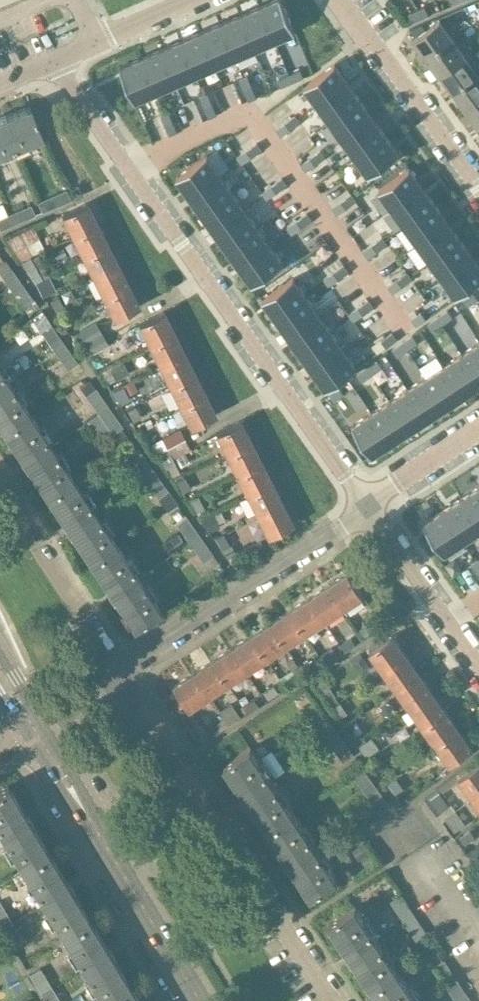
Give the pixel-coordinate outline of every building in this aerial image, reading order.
[(259,6),(274,41),(295,32),(281,0),(273,0),(259,6)] [(274,41),(259,6),(239,15),(254,49),(274,41)] [(429,15),(426,6),(417,9),(421,19),(429,15)] [(421,19),(417,9),(409,12),(413,22),(421,19)] [(239,15),(220,23),(234,58),(254,49),(239,15)] [(420,61),(452,38),(439,19),(411,39),(419,51),(415,54),(420,61)] [(234,58),(220,23),(200,32),(215,66),(234,58)] [(215,66),(200,32),(180,40),(195,75),(215,66)] [(440,74),(464,54),(452,38),(420,61),(426,69),(430,66),(438,76),(440,74)] [(195,75),(180,40),(161,49),(176,84),(195,75)] [(176,84),(161,49),(141,57),(156,92),(176,84)] [(478,72),(478,60),(475,63),(467,52),(464,54),(440,74),(453,91),(478,72)] [(156,92),(141,57),(120,67),(135,101),(156,92)] [(317,105),(348,83),(334,64),(304,86),(317,105)] [(303,77),(300,70),(289,74),(292,82),(303,77)] [(478,99),(478,72),(453,91),(465,109),(478,99)] [(292,82),(289,74),(278,79),(281,87),(292,82)] [(252,87),(247,76),(239,79),(244,90),(252,87)] [(329,122),(360,100),(348,83),(317,105),(329,122)] [(256,97),(252,87),(244,90),(249,101),(256,97)] [(212,104),(207,93),(200,96),(204,107),(212,104)] [(478,125),(478,99),(465,109),(478,126),(478,125)] [(342,139),(373,117),(360,100),(329,122),(342,139)] [(217,115),(212,104),(204,107),(209,118),(217,115)] [(29,106),(0,119),(0,153),(42,135),(29,106)] [(172,121),(168,110),(160,113),(165,124),(172,121)] [(290,129),(299,122),(295,115),(285,122),(290,129)] [(354,156),(385,134),(373,117),(342,139),(354,156)] [(177,132),(172,121),(165,124),(170,135),(177,132)] [(280,136),(290,129),(285,122),(276,129),(280,136)] [(368,175),(399,153),(385,134),(354,156),(368,175)] [(251,156),(261,149),(256,143),(247,150),(251,156)] [(242,163),(251,156),(247,150),(237,156),(242,163)] [(315,164),(325,157),(320,150),(310,157),(315,164)] [(189,196),(220,174),(207,155),(176,177),(189,196)] [(305,171),(315,164),(310,157),(301,164),(305,171)] [(392,209),(423,187),(409,168),(378,190),(392,209)] [(201,213),(232,192),(220,174),(189,196),(201,213)] [(286,185),(281,178),(272,185),(276,191),(286,185)] [(267,198),(276,191),(272,185),(262,192),(267,198)] [(404,226),(435,204),(423,187),(392,209),(404,226)] [(82,195),(79,188),(72,191),(75,198),(82,195)] [(41,213),(71,200),(66,189),(36,202),(41,213)] [(214,231),(245,209),(232,192),(201,213),(214,231)] [(346,207),(355,200),(351,194),(341,200),(346,207)] [(336,214),(346,207),(341,200),(332,207),(336,214)] [(97,223),(87,202),(61,215),(72,236),(97,223)] [(35,215),(31,204),(0,218),(0,231),(35,215)] [(447,221),(435,204),(404,226),(417,243),(447,221)] [(226,248),(257,226),(245,209),(214,231),(226,248)] [(301,227),(311,220),(306,213),(297,220),(301,227)] [(292,233),(301,227),(297,220),(287,227),(292,233)] [(460,238),(447,221),(417,243),(429,261),(460,238)] [(108,243),(97,223),(72,236),(82,256),(108,243)] [(238,266),(269,244),(257,226),(226,248),(238,266)] [(386,243),(382,237),(372,244),(377,250),(386,243)] [(472,256),(460,238),(429,261),(442,278),(472,256)] [(118,264),(108,243),(82,256),(93,277),(118,264)] [(283,263),(269,244),(238,266),(252,285),(283,263)] [(367,257),(377,250),(372,244),(362,251),(367,257)] [(472,256),(442,278),(455,297),(478,280),(478,265),(472,256)] [(5,260),(0,264),(0,274),(29,315),(38,307),(5,260)] [(129,285),(118,264),(93,277),(104,298),(129,285)] [(338,278),(348,271),(343,265),(333,271),(338,278)] [(338,278),(333,271),(324,278),(328,285),(338,278)] [(402,286),(411,279),(407,272),(397,279),(402,286)] [(49,277),(36,283),(43,297),(55,290),(49,277)] [(275,318),(306,296),(293,277),(262,299),(275,318)] [(392,293),(402,286),(397,279),(387,286),(392,293)] [(140,305),(129,285),(104,298),(114,318),(140,305)] [(477,298),(473,292),(463,299),(468,305),(477,298)] [(288,335),(319,314),(306,296),(275,318),(288,335)] [(57,298),(50,302),(56,313),(63,309),(57,298)] [(363,313),(373,306),(368,300),(358,307),(363,313)] [(353,320),(363,313),(358,307),(349,313),(353,320)] [(452,316),(447,310),(437,317),(442,323),(452,316)] [(174,331),(163,311),(137,324),(148,345),(174,331)] [(416,325),(425,318),(421,312),(411,319),(416,325)] [(331,331),(319,314),(288,335),(300,353),(331,331)] [(84,372),(44,315),(34,322),(74,379),(84,372)] [(433,330),(442,323),(437,317),(428,324),(433,330)] [(81,346),(102,334),(95,322),(74,335),(81,346)] [(184,352),(174,331),(148,345),(159,365),(184,352)] [(312,370),(343,348),(331,331),(300,353),(312,370)] [(396,339),(391,333),(382,340),(386,346),(396,339)] [(87,357),(109,345),(102,334),(81,346),(87,357)] [(417,342),(412,335),(402,342),(407,349),(417,342)] [(397,355),(407,349),(402,342),(393,349),(397,355)] [(461,354),(478,381),(478,342),(461,354)] [(325,389),(356,367),(343,348),(312,370),(325,389)] [(195,373),(184,352),(159,365),(169,386),(195,373)] [(461,354),(443,365),(463,396),(478,386),(478,381),(461,354)] [(381,367),(377,360),(367,367),(372,374),(381,367)] [(16,361),(6,368),(12,376),(22,370),(16,361)] [(122,361),(101,372),(107,384),(128,373),(122,361)] [(463,396),(443,365),(425,377),(445,408),(463,396)] [(362,380),(372,374),(367,367),(357,374),(362,380)] [(7,380),(0,368),(0,427),(2,430),(29,412),(7,380)] [(206,393),(195,373),(169,386),(180,406),(206,393)] [(445,408),(425,377),(407,389),(427,419),(445,408)] [(123,428),(90,380),(80,387),(113,434),(123,428)] [(128,398),(122,387),(113,392),(119,403),(128,398)] [(343,394),(339,387),(329,394),(333,401),(343,394)] [(427,419),(407,389),(389,400),(409,431),(427,419)] [(216,414),(206,393),(180,406),(191,427),(216,414)] [(409,431),(389,400),(371,412),(391,443),(409,431)] [(141,417),(135,406),(127,411),(133,422),(141,417)] [(73,478),(51,445),(29,412),(2,430),(45,496),(73,478)] [(391,443),(371,412),(352,425),(372,455),(391,443)] [(250,440),(240,419),(214,432),(225,453),(250,440)] [(156,455),(157,454),(185,440),(180,429),(150,444),(156,455)] [(185,453),(191,450),(185,440),(157,454),(165,469),(175,464),(173,460),(176,458),(185,453)] [(261,461),(250,440),(225,453),(235,474),(261,461)] [(135,444),(125,451),(131,460),(158,498),(167,511),(177,504),(168,491),(141,453),(135,444)] [(185,453),(176,458),(181,467),(190,463),(185,453)] [(271,481),(261,461),(235,474),(246,494),(271,481)] [(191,489),(185,477),(176,482),(182,493),(191,489)] [(116,543),(94,511),(73,478),(45,496),(89,561),(116,543)] [(282,502),(271,481),(246,494),(256,515),(282,502)] [(460,498),(478,527),(478,487),(478,486),(460,498)] [(204,509),(198,496),(190,500),(196,513),(204,509)] [(442,510),(463,542),(478,531),(478,527),(460,498),(442,510)] [(292,523),(282,502),(256,515),(266,536),(292,523)] [(442,510),(423,522),(444,554),(463,542),(442,510)] [(219,528),(213,515),(201,521),(208,534),(219,528)] [(213,556),(186,517),(176,524),(204,562),(213,556)] [(223,535),(215,539),(221,550),(228,546),(223,535)] [(159,609),(138,576),(116,543),(89,561),(132,627),(159,609)] [(363,596),(347,572),(328,584),(344,608),(363,596)] [(344,608),(328,584),(309,597),(324,621),(344,608)] [(324,621),(309,597),(289,609),(305,633),(324,621)] [(305,633),(289,609),(270,622),(286,646),(305,633)] [(366,636),(378,628),(374,621),(361,629),(366,636)] [(286,646),(270,622),(250,635),(266,659),(286,646)] [(346,649),(358,641),(354,634),(341,642),(346,649)] [(266,659),(250,635),(231,647),(247,671),(266,659)] [(392,635),(369,651),(377,662),(370,667),(376,675),(382,670),(406,654),(392,635)] [(325,661),(338,653),(333,646),(321,654),(325,661)] [(247,671),(231,647),(212,660),(227,684),(247,671)] [(419,673),(406,654),(382,670),(396,689),(419,673)] [(307,673),(319,665),(315,658),(303,666),(307,673)] [(227,684),(212,660),(192,672),(208,696),(227,684)] [(287,686),(304,675),(297,664),(280,675),(287,686)] [(208,696),(192,672),(173,685),(189,709),(208,696)] [(432,692),(419,673),(396,689),(409,708),(432,692)] [(340,700),(324,677),(317,682),(333,705),(340,700)] [(269,698),(281,690),(277,683),(264,691),(269,698)] [(446,711),(432,692),(409,708),(423,727),(446,711)] [(249,712),(261,704),(257,697),(245,705),(249,712)] [(350,712),(342,701),(335,706),(342,717),(350,712)] [(241,716),(232,703),(221,711),(230,724),(241,716)] [(315,706),(308,711),(315,721),(337,752),(342,760),(353,752),(325,714),(322,716),(315,706)] [(459,730),(446,711),(423,727),(436,746),(459,730)] [(208,717),(200,722),(206,730),(210,737),(222,729),(218,722),(213,726),(208,717)] [(363,731),(356,720),(348,725),(356,736),(363,731)] [(473,749),(459,730),(436,746),(450,765),(473,749)] [(368,755),(385,743),(378,732),(360,744),(368,755)] [(294,812),(272,779),(250,746),(223,764),(267,830),(294,812)] [(391,768),(384,756),(376,761),(383,773),(391,768)] [(458,777),(472,796),(478,791),(478,763),(458,777)] [(390,806),(363,767),(353,775),(380,813),(390,806)] [(395,777),(388,782),(396,792),(402,788),(395,777)] [(7,785),(0,789),(0,835),(20,869),(48,852),(7,785)] [(450,805),(441,791),(432,798),(441,811),(450,805)] [(456,810),(447,817),(456,830),(466,823),(471,820),(461,807),(456,810)] [(338,879),(316,845),(294,812),(267,830),(311,897),(338,879)] [(476,838),(471,830),(461,837),(467,845),(476,838)] [(357,876),(377,863),(369,851),(349,864),(357,876)] [(89,919),(48,852),(20,869),(62,936),(89,919)] [(427,934),(415,914),(401,895),(391,901),(417,940),(427,934)] [(0,901),(0,926),(13,947),(24,940),(0,901)] [(399,971),(377,937),(355,904),(328,922),(372,988),(399,971)] [(89,919),(62,936),(101,1000),(107,1000),(130,987),(89,919)] [(458,980),(445,960),(434,966),(457,1000),(467,1000),(470,999),(458,980)] [(40,966),(29,973),(46,1000),(61,1000),(40,966)] [(399,971),(372,988),(381,1000),(420,1000),(399,971)] [(130,987),(107,1000),(139,1000),(130,987)]
